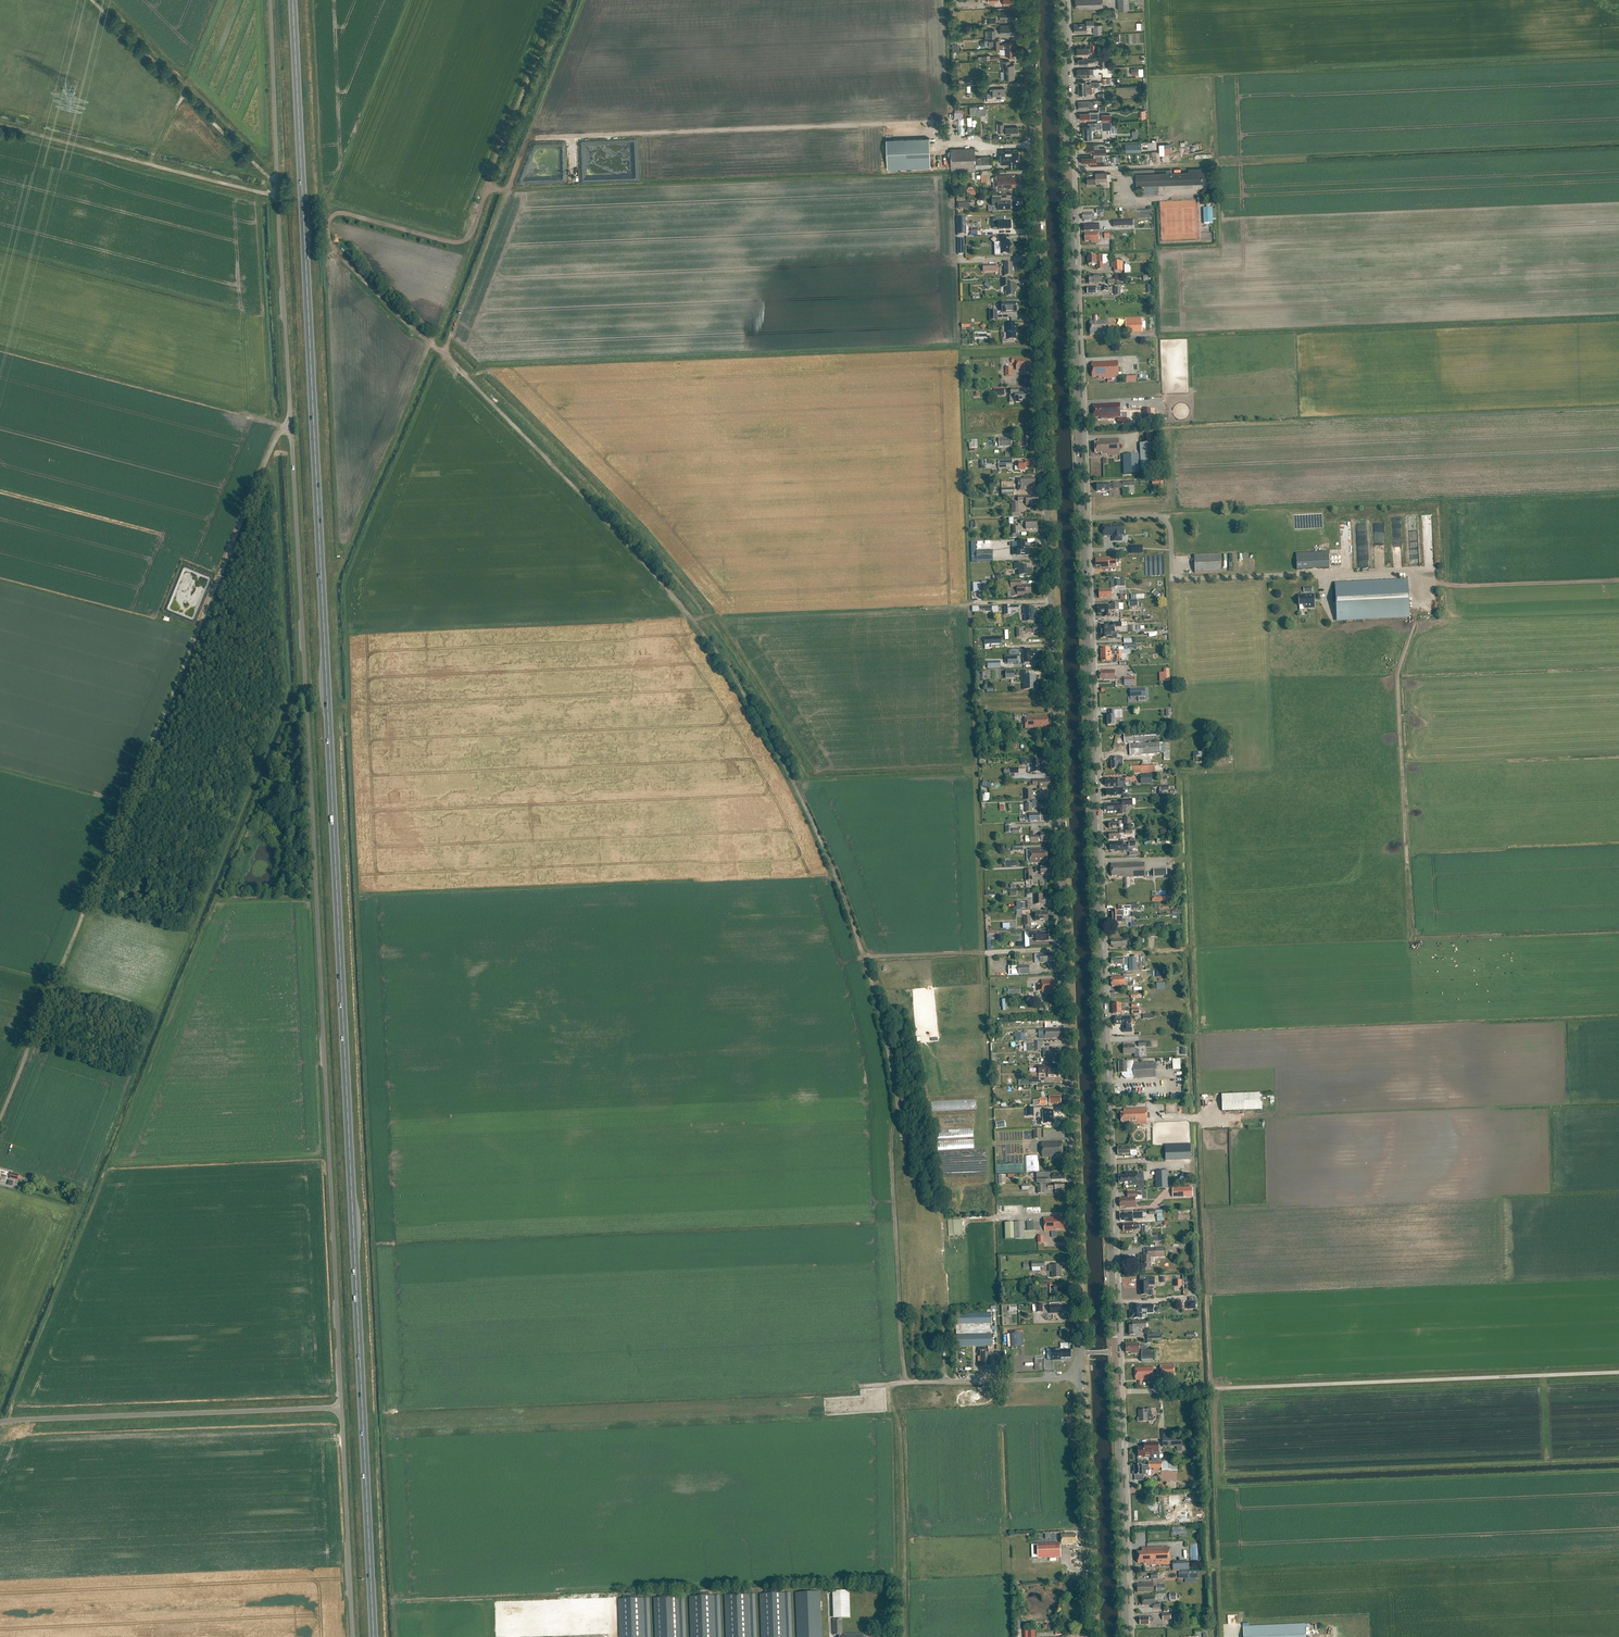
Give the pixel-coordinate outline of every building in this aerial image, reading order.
[(1076,9),(1103,8),(1103,0),(1075,0),(1076,9)] [(1118,10),(1129,10),(1129,0),(1118,0),(1118,10)] [(1013,11),(1000,11),(1000,21),(1006,21),(1006,18),(1014,18),(1013,11)] [(1074,33),(1087,32),(1087,27),(1093,26),(1094,34),(1102,34),(1102,24),(1094,24),(1093,20),(1086,20),(1086,23),(1073,23),(1074,33)] [(1014,25),(1000,25),(1001,35),(1014,34),(1014,25)] [(994,41),(989,41),(989,46),(994,46),(994,49),(1005,49),(1015,49),(1015,42),(1005,42),(1005,44),(1000,44),(999,40),(994,40),(994,41)] [(1096,40),(1090,40),(1090,48),(1077,48),(1077,52),(1078,52),(1078,55),(1082,55),(1082,56),(1088,56),(1087,53),(1091,53),(1091,52),(1096,52),(1096,40)] [(1108,65),(1108,57),(1106,57),(1099,57),(1100,66),(1106,66),(1106,65),(1108,65)] [(1009,61),(1002,61),(1002,69),(1003,68),(1004,79),(1015,79),(1014,65),(1010,65),(1009,61)] [(1094,68),(1077,69),(1077,77),(1090,76),(1090,74),(1094,74),(1094,68)] [(994,99),(1006,98),(1005,89),(993,89),(993,94),(987,94),(987,103),(994,102),(994,99)] [(1093,101),(1079,102),(1079,103),(1078,103),(1078,108),(1080,108),(1080,110),(1088,110),(1088,107),(1093,107),(1093,101)] [(953,109),(953,118),(961,118),(961,112),(965,112),(964,108),(953,109)] [(1080,114),(1080,119),(1084,119),(1084,120),(1090,120),(1090,119),(1091,119),(1091,118),(1094,118),(1094,116),(1098,116),(1098,112),(1089,112),(1089,113),(1085,113),(1085,114),(1080,114)] [(1101,122),(1101,130),(1110,130),(1110,122),(1101,122)] [(1012,134),(1018,134),(1018,127),(1006,128),(1004,128),(1004,123),(997,123),(997,132),(1004,132),(1004,133),(1006,133),(1006,135),(1012,135),(1012,134)] [(1083,126),(1083,134),(1083,139),(1091,139),(1091,134),(1091,126),(1095,126),(1095,123),(1087,123),(1087,126),(1083,126)] [(887,169),(930,168),(929,138),(886,139),(887,169)] [(1123,143),(1123,152),(1140,151),(1140,142),(1123,143)] [(1157,144),(1157,155),(1169,154),(1168,143),(1157,144)] [(1099,154),(1100,154),(1106,154),(1106,150),(1100,150),(1099,150),(1099,149),(1094,149),(1093,145),(1085,146),(1086,152),(1093,152),(1094,155),(1099,154)] [(975,148),(950,149),(951,172),(975,171),(975,169),(992,168),(991,157),(975,157),(975,148)] [(1001,152),(1001,164),(1009,164),(1009,167),(1014,166),(1014,164),(1019,164),(1019,152),(1013,152),(1013,151),(1001,152)] [(1091,158),(1082,158),(1082,163),(1090,163),(1091,166),(1103,166),(1103,155),(1096,155),(1096,158),(1091,158)] [(1201,180),(1208,180),(1208,172),(1205,172),(1205,169),(1199,169),(1199,172),(1199,173),(1136,175),(1137,185),(1201,183),(1201,180)] [(1096,185),(1096,181),(1107,181),(1107,172),(1095,172),(1095,177),(1087,178),(1087,185),(1096,185)] [(1015,175),(996,176),(997,193),(1008,193),(1011,193),(1011,188),(1015,187),(1015,186),(1020,186),(1020,176),(1015,176),(1015,175)] [(992,208),(998,207),(998,211),(1011,211),(1010,202),(1000,203),(1000,199),(992,199),(992,208)] [(1204,209),(1204,224),(1214,224),(1213,220),(1217,220),(1216,210),(1213,210),(1213,208),(1204,209)] [(1084,215),(1082,215),(1083,220),(1084,220),(1084,221),(1093,221),(1092,213),(1084,213),(1084,215)] [(1026,222),(1026,214),(1014,215),(1014,223),(1026,222)] [(1003,217),(993,217),(993,225),(999,224),(999,227),(1011,227),(1011,219),(1003,219),(1003,217)] [(1098,233),(1084,234),(1085,242),(1091,241),(1091,243),(1099,243),(1098,233)] [(1005,236),(998,237),(998,243),(999,243),(1000,255),(1009,255),(1009,246),(1009,241),(1006,241),(1005,236)] [(1095,265),(1097,265),(1097,270),(1102,270),(1102,256),(1088,256),(1088,265),(1095,265)] [(1123,271),(1122,261),(1113,262),(1114,272),(1123,271)] [(1012,263),(1004,264),(1005,276),(1013,276),(1012,263)] [(1094,276),(1089,276),(1089,284),(1102,283),(1101,276),(1099,276),(1099,275),(1094,275),(1094,276)] [(1014,289),(1016,289),(1015,284),(1009,284),(1009,280),(1002,280),(1003,287),(1005,287),(1006,297),(1015,296),(1014,289)] [(1016,303),(1002,303),(1002,314),(1017,313),(1016,303)] [(997,321),(997,311),(989,312),(989,322),(997,321)] [(1094,322),(1090,322),(1090,335),(1108,335),(1108,321),(1098,322),(1097,316),(1094,316),(1094,322)] [(1142,318),(1125,319),(1126,334),(1142,333),(1142,318)] [(1017,334),(1017,330),(1017,327),(1014,327),(1014,324),(1005,324),(1005,328),(1007,328),(1007,341),(1016,341),(1016,334),(1017,334)] [(1027,369),(1031,368),(1030,360),(1025,360),(1025,359),(1012,359),(1009,359),(1009,367),(1016,367),(1016,370),(1027,369)] [(1118,362),(1091,363),(1092,377),(1098,377),(1098,379),(1103,378),(1103,379),(1118,379),(1118,362)] [(1018,389),(1011,389),(1011,396),(1015,395),(1015,403),(1022,403),(1022,402),(1027,402),(1026,393),(1018,394),(1018,389)] [(1119,405),(1093,406),(1094,419),(1101,418),(1101,420),(1118,419),(1118,424),(1126,424),(1126,417),(1120,418),(1119,405)] [(1151,420),(1150,409),(1143,409),(1143,420),(1151,420)] [(1012,438),(999,439),(999,447),(1012,447),(1012,438)] [(1023,440),(1018,440),(1018,448),(1024,447),(1024,448),(1031,448),(1030,439),(1023,439),(1023,440)] [(1098,440),(1098,443),(1095,443),(1095,454),(1101,454),(1101,455),(1106,455),(1106,456),(1119,456),(1119,440),(1098,440)] [(1153,443),(1140,444),(1141,471),(1154,471),(1153,443)] [(1139,454),(1123,455),(1124,475),(1140,474),(1139,454)] [(1026,469),(1034,469),(1034,461),(1025,462),(1025,463),(1019,463),(1019,472),(1026,471),(1026,469)] [(1024,487),(1034,486),(1034,480),(1032,480),(1032,477),(1024,478),(1024,479),(1017,479),(1018,491),(1025,491),(1024,487)] [(1163,480),(1150,479),(1150,484),(1158,485),(1158,488),(1163,489),(1163,480)] [(1123,482),(1121,483),(1113,483),(1113,485),(1108,485),(1108,484),(1096,484),(1096,492),(1109,492),(1109,490),(1113,490),(1113,489),(1121,489),(1123,489),(1123,486),(1134,486),(1134,481),(1123,481),(1123,482)] [(1037,505),(1037,503),(1038,503),(1038,497),(1026,497),(1018,498),(1018,502),(1026,501),(1026,505),(1037,505)] [(1029,520),(1021,520),(1021,525),(1026,524),(1026,529),(1037,529),(1037,520),(1029,520)] [(1123,525),(1103,526),(1104,536),(1113,536),(1113,541),(1119,541),(1118,536),(1119,535),(1124,535),(1123,525)] [(974,545),(975,549),(983,548),(983,541),(970,541),(970,546),(974,545)] [(1025,541),(1017,541),(1018,547),(1017,547),(1017,556),(1030,555),(1030,547),(1025,547),(1025,541)] [(1135,546),(1135,549),(1132,550),(1132,554),(1141,553),(1141,546),(1135,546)] [(993,551),(976,551),(977,562),(993,562),(993,551)] [(1328,552),(1296,554),(1296,570),(1302,570),(1329,568),(1328,552)] [(1221,555),(1194,556),(1195,573),(1221,572),(1221,555)] [(1116,558),(1112,558),(1112,559),(1108,559),(1108,558),(1096,559),(1096,566),(1100,566),(1100,568),(1108,567),(1108,565),(1116,564),(1116,558)] [(1023,564),(1014,564),(1015,570),(1019,570),(1019,576),(1026,576),(1026,577),(1034,577),(1034,569),(1028,569),(1028,567),(1023,567),(1023,564)] [(1014,597),(1013,597),(1013,598),(1018,596),(1031,595),(1031,586),(1021,587),(1021,581),(1011,582),(1011,589),(1013,589),(1013,590),(1014,590),(1014,597)] [(1335,585),(1337,621),(1408,618),(1406,581),(1335,585)] [(981,583),(973,583),(973,592),(982,592),(981,583)] [(1112,590),(1100,590),(1100,598),(1112,598),(1112,590)] [(1315,608),(1314,595),(1298,596),(1298,606),(1304,605),(1304,609),(1315,608)] [(1098,614),(1103,613),(1104,613),(1105,617),(1108,617),(1108,611),(1119,610),(1119,603),(1111,604),(1111,605),(1108,605),(1108,604),(1097,604),(1098,614)] [(1004,606),(1004,616),(1011,616),(1010,611),(1018,611),(1018,606),(1004,606)] [(1025,615),(1025,622),(1034,622),(1034,608),(1024,609),(1024,615),(1025,615)] [(1113,626),(1100,627),(1101,633),(1118,632),(1115,632),(1115,628),(1122,627),(1122,623),(1122,622),(1116,623),(1112,623),(1113,626)] [(1017,630),(1016,630),(1017,638),(1023,638),(1023,633),(1032,632),(1033,633),(1037,633),(1037,632),(1042,632),(1042,628),(1025,628),(1025,627),(1017,628),(1017,630)] [(1042,657),(1042,651),(1031,651),(1031,650),(1023,650),(1023,664),(1031,664),(1031,657),(1042,657)] [(1017,655),(1005,656),(1005,664),(1007,664),(1017,664),(1017,655)] [(985,661),(985,669),(999,668),(998,661),(985,661)] [(1104,672),(1100,672),(1100,679),(1104,679),(1104,680),(1115,680),(1115,670),(1104,671),(1104,672)] [(1029,672),(1022,672),(1023,680),(1024,680),(1024,689),(1036,689),(1036,675),(1029,675),(1029,672)] [(1135,678),(1124,678),(1124,686),(1135,685),(1135,678)] [(1128,697),(1144,697),(1144,688),(1128,688),(1128,697)] [(1109,711),(1110,717),(1107,717),(1108,726),(1116,726),(1115,718),(1122,718),(1122,710),(1109,711)] [(1048,717),(1025,717),(1025,729),(1041,728),(1048,727),(1048,717)] [(1019,729),(1006,729),(1006,738),(1019,738),(1019,729)] [(1138,744),(1129,744),(1130,756),(1164,754),(1164,761),(1170,760),(1169,743),(1160,743),(1144,744),(1144,741),(1160,741),(1160,732),(1125,734),(1125,742),(1138,742),(1138,744)] [(1193,753),(1194,765),(1210,764),(1209,752),(1193,753)] [(1037,758),(1029,758),(1029,764),(1032,764),(1033,772),(1041,772),(1041,761),(1037,761),(1037,758)] [(1152,775),(1141,775),(1141,782),(1141,784),(1152,784),(1152,782),(1152,775)] [(1124,778),(1105,779),(1105,786),(1107,786),(1107,787),(1117,787),(1125,787),(1124,778)] [(1033,786),(1040,786),(1040,788),(1048,788),(1048,786),(1050,786),(1049,780),(1040,781),(1040,779),(1032,780),(1033,786)] [(1116,789),(1116,790),(1106,790),(1106,796),(1111,796),(1112,797),(1117,797),(1117,796),(1123,795),(1123,788),(1116,789)] [(1106,806),(1104,806),(1104,811),(1106,811),(1107,812),(1117,812),(1117,815),(1122,815),(1122,806),(1132,806),(1132,799),(1121,800),(1121,803),(1106,804),(1106,806)] [(1040,813),(1040,816),(1037,816),(1037,815),(1030,815),(1030,821),(1037,821),(1051,820),(1051,815),(1049,815),(1049,813),(1040,813)] [(1041,842),(1051,842),(1051,833),(1041,833),(1041,836),(1039,836),(1025,836),(1026,842),(1039,842),(1041,842)] [(1123,842),(1110,843),(1110,851),(1116,850),(1116,852),(1128,851),(1128,845),(1123,845),(1123,842)] [(1043,849),(1030,849),(1030,864),(1046,863),(1046,860),(1048,860),(1047,850),(1043,851),(1043,849)] [(1144,862),(1111,864),(1111,876),(1119,876),(1119,878),(1145,877),(1144,862)] [(1035,895),(1035,905),(1041,905),(1041,906),(1052,905),(1052,899),(1050,899),(1050,898),(1043,898),(1043,895),(1035,895)] [(1048,913),(1036,913),(1036,921),(1048,921),(1048,913)] [(1036,931),(1029,931),(1029,938),(1036,938),(1036,941),(1049,941),(1049,932),(1036,933),(1036,931)] [(1127,939),(1111,940),(1111,946),(1113,946),(1113,947),(1123,947),(1123,946),(1128,945),(1127,939)] [(1054,953),(1041,954),(1041,963),(1049,963),(1049,962),(1054,962),(1054,953)] [(1129,958),(1129,971),(1141,970),(1141,965),(1136,965),(1136,958),(1129,958)] [(1018,966),(1011,966),(1011,976),(1019,976),(1019,974),(1030,974),(1029,965),(1018,966)] [(1132,986),(1132,985),(1132,978),(1126,978),(1126,977),(1112,978),(1112,983),(1113,983),(1113,987),(1117,987),(1117,988),(1122,987),(1122,988),(1126,988),(1126,987),(1132,986)] [(1054,980),(1042,981),(1042,993),(1053,992),(1053,991),(1058,991),(1057,982),(1054,982),(1054,980)] [(1130,1017),(1123,1017),(1123,1018),(1114,1018),(1114,1025),(1123,1025),(1123,1028),(1123,1029),(1123,1033),(1132,1033),(1132,1028),(1129,1029),(1129,1025),(1131,1025),(1131,1021),(1130,1017)] [(1055,1029),(1038,1029),(1038,1035),(1041,1035),(1041,1037),(1044,1037),(1045,1038),(1055,1038),(1055,1037),(1060,1037),(1060,1030),(1055,1030),(1055,1029)] [(1014,1041),(1023,1040),(1023,1032),(1013,1033),(1014,1041)] [(1027,1044),(1027,1051),(1042,1051),(1041,1042),(1035,1042),(1035,1044),(1027,1044)] [(1134,1046),(1124,1046),(1124,1054),(1135,1054),(1134,1046)] [(1053,1058),(1059,1057),(1059,1052),(1049,1052),(1049,1049),(1043,1049),(1043,1058),(1048,1058),(1048,1059),(1053,1058)] [(1120,1073),(1122,1073),(1122,1076),(1126,1079),(1134,1078),(1134,1079),(1156,1077),(1155,1063),(1134,1064),(1133,1061),(1119,1062),(1120,1073)] [(1048,1066),(1039,1067),(1039,1073),(1048,1073),(1048,1075),(1057,1075),(1057,1074),(1061,1074),(1061,1066),(1055,1066),(1055,1065),(1048,1066)] [(1221,1094),(1222,1112),(1262,1110),(1261,1093),(1221,1094)] [(1037,1099),(1037,1104),(1035,1104),(1035,1105),(1030,1105),(1030,1107),(1037,1107),(1037,1106),(1047,1106),(1047,1104),(1055,1104),(1055,1103),(1061,1103),(1061,1096),(1049,1097),(1049,1099),(1047,1099),(1047,1098),(1040,1099),(1037,1099)] [(1034,1116),(1034,1108),(1026,1108),(1026,1116),(1034,1116)] [(1124,1109),(1124,1112),(1121,1112),(1121,1122),(1129,1122),(1129,1123),(1134,1123),(1134,1124),(1147,1123),(1146,1108),(1124,1109)] [(1040,1119),(1039,1120),(1039,1124),(1040,1125),(1042,1125),(1043,1124),(1053,1123),(1053,1111),(1043,1111),(1043,1118),(1040,1119)] [(1041,1138),(1041,1130),(1033,1130),(1033,1138),(1041,1138)] [(946,1149),(973,1147),(973,1140),(950,1141),(950,1145),(946,1146),(946,1149)] [(1055,1155),(1062,1154),(1062,1142),(1041,1143),(1042,1157),(1056,1157),(1055,1155)] [(1191,1144),(1165,1145),(1166,1160),(1191,1159),(1191,1144)] [(1137,1156),(1137,1149),(1138,1149),(1138,1147),(1123,1147),(1121,1149),(1118,1149),(1118,1154),(1130,1154),(1131,1156),(1137,1156)] [(1025,1156),(1025,1172),(1038,1171),(1037,1155),(1025,1156)] [(1021,1164),(995,1165),(996,1174),(1022,1172),(1021,1164)] [(1184,1170),(1184,1181),(1192,1181),(1192,1170),(1184,1170)] [(1167,1171),(1155,1172),(1156,1189),(1168,1188),(1167,1171)] [(1052,1172),(1037,1173),(1037,1183),(1052,1183),(1052,1179),(1064,1179),(1064,1173),(1052,1173),(1052,1172)] [(1144,1174),(1141,1174),(1139,1174),(1139,1173),(1137,1173),(1137,1172),(1125,1173),(1125,1176),(1119,1177),(1119,1184),(1124,1184),(1124,1185),(1129,1185),(1130,1186),(1138,1186),(1138,1189),(1144,1189),(1144,1174)] [(1059,1189),(1064,1188),(1064,1183),(1054,1184),(1047,1185),(1037,1185),(1038,1194),(1045,1193),(1045,1189),(1047,1189),(1054,1189),(1054,1190),(1059,1190),(1059,1189)] [(1128,1198),(1124,1198),(1124,1199),(1119,1199),(1120,1207),(1126,1207),(1126,1208),(1136,1208),(1135,1200),(1142,1199),(1142,1192),(1128,1192),(1128,1195),(1128,1198)] [(1163,1221),(1163,1217),(1161,1217),(1161,1210),(1155,1210),(1156,1221),(1163,1221)] [(1133,1222),(1133,1219),(1142,1219),(1142,1213),(1120,1213),(1120,1221),(1127,1221),(1127,1222),(1133,1222)] [(1060,1228),(1066,1228),(1065,1216),(1044,1217),(1044,1231),(1052,1231),(1052,1230),(1055,1230),(1055,1229),(1060,1229),(1060,1228)] [(962,1235),(962,1219),(947,1220),(948,1236),(962,1235)] [(1026,1222),(1027,1230),(1040,1230),(1039,1221),(1026,1222)] [(1015,1239),(1024,1239),(1023,1222),(1014,1223),(1015,1239)] [(1013,1223),(1004,1223),(1005,1240),(1014,1239),(1013,1223)] [(1151,1270),(1151,1258),(1165,1257),(1165,1249),(1146,1249),(1146,1255),(1141,1255),(1141,1262),(1142,1262),(1143,1270),(1151,1270)] [(1061,1265),(1049,1265),(1049,1271),(1052,1271),(1052,1277),(1061,1277),(1061,1265)] [(1146,1283),(1138,1283),(1138,1288),(1139,1288),(1139,1296),(1146,1296),(1153,1296),(1153,1292),(1150,1290),(1148,1290),(1148,1286),(1154,1286),(1154,1278),(1145,1278),(1146,1283)] [(1050,1286),(1050,1289),(1050,1294),(1055,1293),(1055,1292),(1062,1292),(1062,1285),(1050,1286)] [(1061,1303),(1050,1303),(1051,1313),(1053,1313),(1053,1314),(1062,1313),(1068,1312),(1068,1305),(1061,1305),(1061,1303)] [(1153,1305),(1131,1305),(1132,1319),(1147,1318),(1147,1310),(1154,1310),(1153,1305)] [(956,1314),(957,1347),(992,1346),(991,1313),(956,1314)] [(1132,1323),(1132,1326),(1129,1326),(1129,1336),(1136,1335),(1136,1327),(1146,1327),(1146,1323),(1132,1323)] [(1139,1344),(1125,1344),(1126,1353),(1131,1352),(1131,1354),(1141,1354),(1142,1362),(1154,1361),(1154,1350),(1147,1351),(1147,1346),(1139,1346),(1139,1344)] [(1061,1348),(1051,1348),(1051,1360),(1061,1360),(1061,1358),(1071,1358),(1070,1349),(1061,1350),(1061,1348)] [(990,1353),(981,1354),(981,1367),(991,1367),(990,1353)] [(1044,1370),(1044,1359),(1035,1359),(1035,1370),(1044,1370)] [(1160,1364),(1161,1378),(1172,1378),(1172,1380),(1175,1380),(1174,1364),(1160,1364)] [(1153,1367),(1135,1368),(1136,1380),(1153,1379),(1153,1367)] [(1139,1422),(1152,1422),(1153,1422),(1153,1415),(1151,1415),(1151,1408),(1147,1408),(1147,1410),(1139,1410),(1139,1417),(1138,1418),(1137,1419),(1137,1421),(1138,1422),(1139,1422)] [(1182,1437),(1162,1438),(1163,1447),(1177,1447),(1177,1452),(1182,1451),(1182,1437)] [(1138,1448),(1138,1457),(1144,1457),(1144,1458),(1153,1458),(1152,1453),(1159,1453),(1159,1443),(1144,1443),(1144,1448),(1138,1448)] [(1169,1470),(1169,1463),(1149,1463),(1149,1467),(1142,1467),(1142,1466),(1135,1466),(1135,1472),(1134,1472),(1133,1473),(1133,1474),(1134,1474),(1135,1474),(1135,1475),(1136,1475),(1136,1478),(1138,1480),(1144,1480),(1144,1478),(1144,1476),(1143,1475),(1146,1475),(1146,1470),(1149,1470),(1149,1468),(1162,1468),(1162,1470),(1169,1470)] [(1145,1506),(1144,1506),(1144,1511),(1145,1511),(1146,1512),(1156,1511),(1156,1513),(1164,1513),(1163,1505),(1165,1504),(1165,1503),(1170,1503),(1182,1503),(1182,1494),(1170,1494),(1170,1497),(1165,1497),(1165,1498),(1152,1498),(1152,1501),(1145,1501),(1145,1506)] [(1076,1534),(1061,1535),(1062,1544),(1077,1544),(1076,1534)] [(1189,1560),(1197,1560),(1196,1542),(1189,1542),(1189,1560)] [(1037,1544),(1038,1558),(1061,1557),(1060,1543),(1037,1544)] [(1138,1553),(1138,1560),(1137,1560),(1137,1562),(1138,1562),(1138,1563),(1143,1562),(1143,1564),(1148,1564),(1148,1565),(1170,1564),(1169,1547),(1142,1548),(1142,1552),(1138,1553)] [(1173,1571),(1189,1570),(1189,1561),(1172,1562),(1173,1571)] [(1184,1578),(1184,1582),(1196,1582),(1196,1571),(1177,1571),(1177,1578),(1184,1578)] [(1143,1585),(1137,1585),(1137,1593),(1153,1592),(1153,1583),(1143,1584),(1143,1585)] [(832,1591),(834,1619),(851,1618),(849,1591),(832,1591)] [(795,1593),(797,1636),(821,1636),(820,1592),(795,1593)] [(760,1594),(762,1636),(786,1636),(784,1593),(760,1594)] [(725,1636),(750,1636),(748,1594),(724,1595),(725,1636)] [(690,1636),(715,1636),(713,1595),(689,1596),(690,1636)] [(653,1598),(655,1636),(680,1636),(678,1597),(653,1598)] [(1155,1597),(1142,1597),(1142,1606),(1153,1605),(1153,1609),(1160,1608),(1160,1603),(1155,1603),(1155,1597)] [(619,1636),(645,1636),(643,1598),(618,1599),(619,1636)] [(610,1629),(610,1600),(506,1600),(506,1629),(610,1629)] [(833,1620),(833,1635),(839,1635),(839,1636),(864,1636),(864,1634),(842,1635),(842,1620),(833,1620)] [(1243,1636),(1305,1636),(1305,1624),(1242,1627),(1243,1636)]
